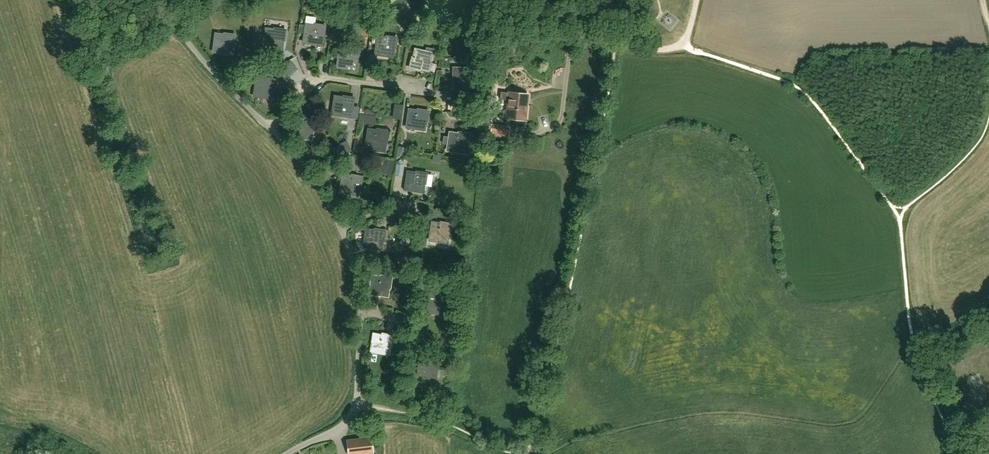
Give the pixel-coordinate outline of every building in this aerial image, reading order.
[(303,42),(312,44),(322,45),(325,26),(314,24),(314,25),(306,24),(303,42)] [(264,47),(273,48),(273,49),(283,50),(286,30),(275,28),(275,29),(266,28),(264,47)] [(223,54),(233,55),(235,35),(224,34),(224,35),(215,33),(213,52),(223,53),(223,54)] [(385,47),(395,49),(397,38),(386,36),(386,37),(377,36),(376,44),(375,54),(384,56),(385,47)] [(348,51),(339,50),(337,68),(346,69),(346,70),(356,72),(359,51),(348,50),(348,51)] [(422,59),(412,57),(409,67),(420,70),(420,69),(429,71),(433,53),(424,51),(422,59)] [(275,76),(282,71),(276,64),(270,69),(275,76)] [(454,68),(454,78),(453,78),(453,88),(464,88),(473,87),(473,69),(463,69),(463,68),(454,68)] [(263,98),(273,100),(276,80),(265,79),(256,78),(254,96),(263,98)] [(525,120),(528,94),(501,91),(500,99),(508,100),(506,118),(525,120)] [(332,114),(341,116),(341,117),(351,118),(354,98),(343,96),(343,97),(335,96),(332,114)] [(417,120),(427,122),(428,111),(417,109),(417,110),(409,109),(406,127),(416,129),(417,120)] [(313,141),(314,131),(315,121),(304,119),(304,120),(296,119),(293,137),(303,138),(303,139),(313,141)] [(490,136),(509,138),(510,126),(491,124),(490,136)] [(385,150),(386,141),(387,131),(376,129),(376,130),(368,129),(365,147),(371,148),(385,150)] [(466,154),(468,145),(469,134),(458,133),(450,132),(447,151),(456,152),(456,153),(466,154)] [(345,155),(350,153),(352,152),(348,143),(341,146),(345,155)] [(414,192),(424,194),(427,173),(416,172),(416,173),(407,172),(405,190),(414,191),(414,192)] [(359,196),(360,188),(362,177),(351,175),(351,176),(343,175),(339,193),(359,196)] [(429,240),(439,242),(439,243),(449,244),(450,235),(451,224),(440,222),(440,223),(432,222),(429,240)] [(374,240),(384,241),(385,230),(374,229),(374,230),(365,229),(363,247),(373,248),(374,240)] [(380,287),(390,288),(391,277),(380,276),(380,277),(372,276),(369,294),(379,295),(380,287)] [(437,305),(447,307),(449,296),(438,295),(429,294),(427,313),(436,314),(437,305)] [(381,345),(391,346),(393,335),(382,334),(382,335),(373,333),(371,352),(380,353),(381,345)] [(438,369),(440,358),(429,357),(428,358),(420,357),(417,375),(427,376),(428,368),(438,369)] [(364,439),(365,453),(373,452),(372,438),(364,439)] [(365,453),(364,439),(347,440),(349,453),(357,453),(365,453)]
